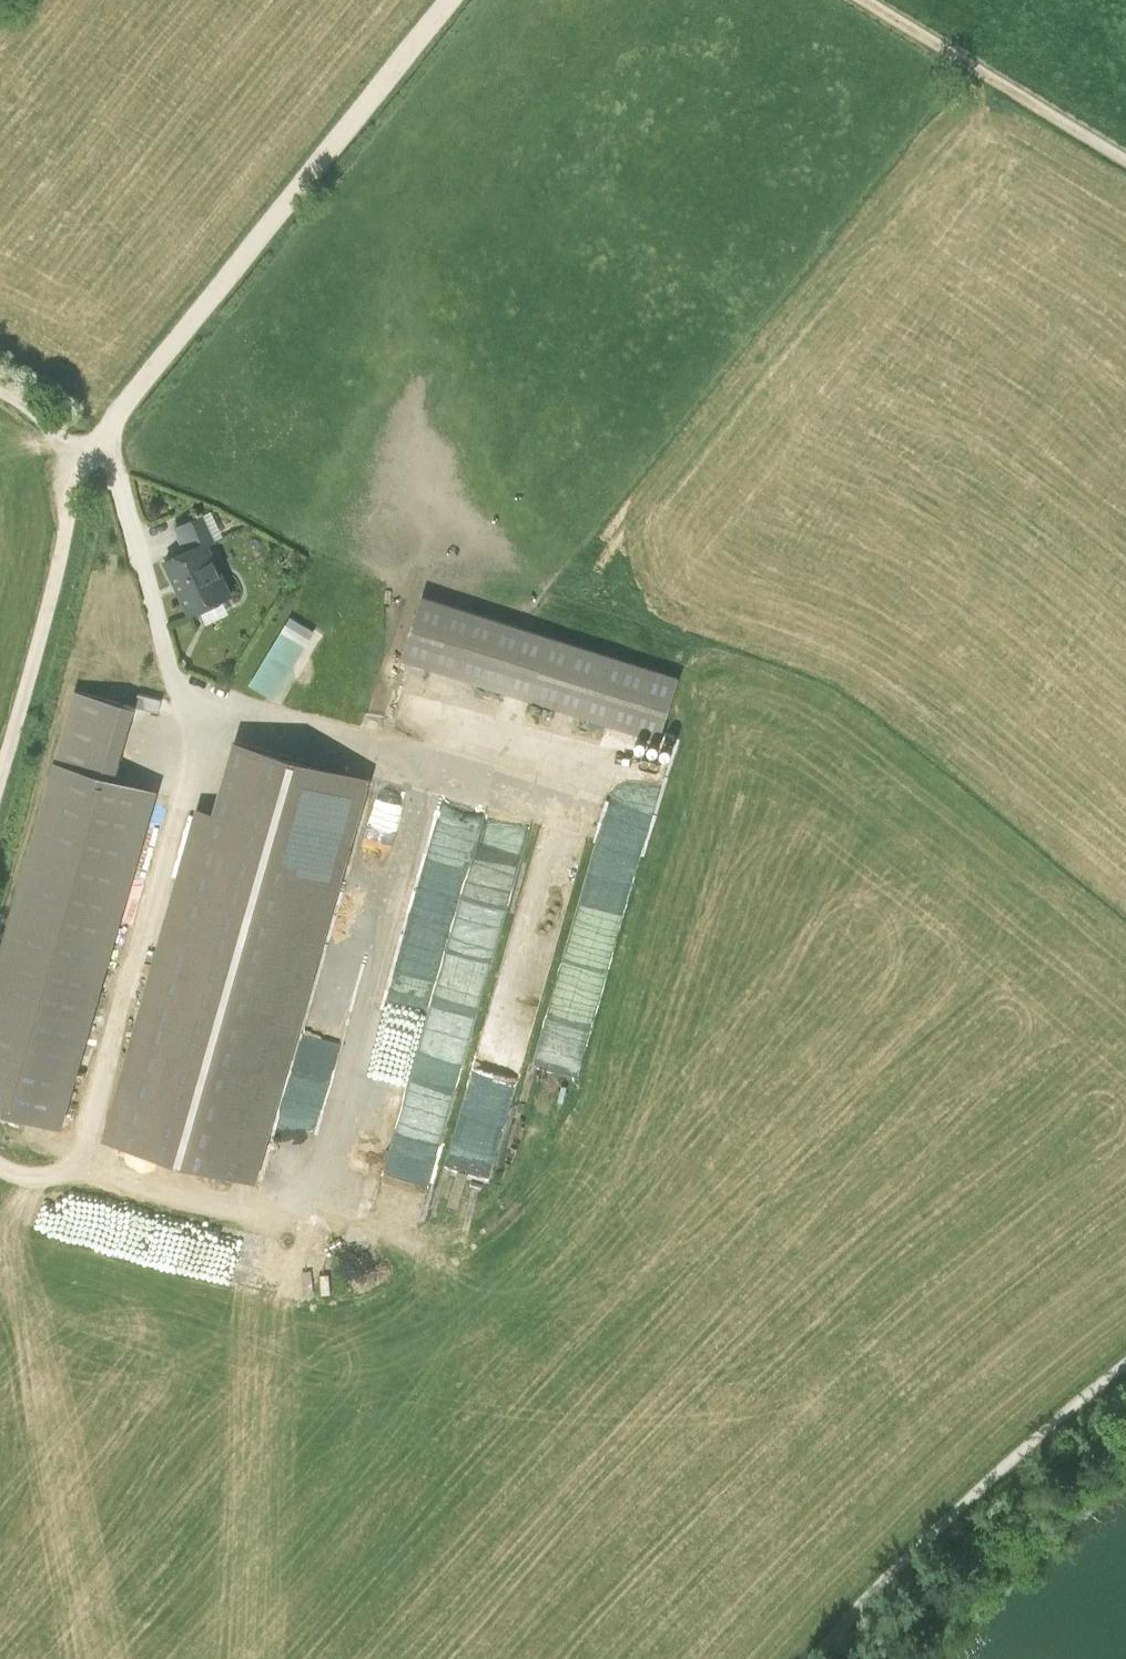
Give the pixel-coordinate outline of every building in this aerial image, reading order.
[(192,511),(156,525),(191,617),(227,604),(192,511)] [(421,598),(401,662),(659,744),(679,680),(421,598)] [(274,696),(316,628),(292,613),(250,682),(274,696)] [(78,690),(58,760),(114,776),(134,705),(78,690)] [(256,1187),(371,780),(233,741),(212,815),(195,810),(101,1144),(256,1187)] [(114,776),(58,760),(0,966),(0,1105),(62,1123),(157,788),(114,776)] [(369,922),(367,922),(374,900),(352,893),(336,945),(360,952),(369,922)] [(328,1098),(335,1074),(307,1066),(302,1084),(314,1088),(312,1094),(328,1098)] [(493,1179),(516,1074),(506,1072),(502,1087),(470,1080),(450,1170),(493,1179)]
